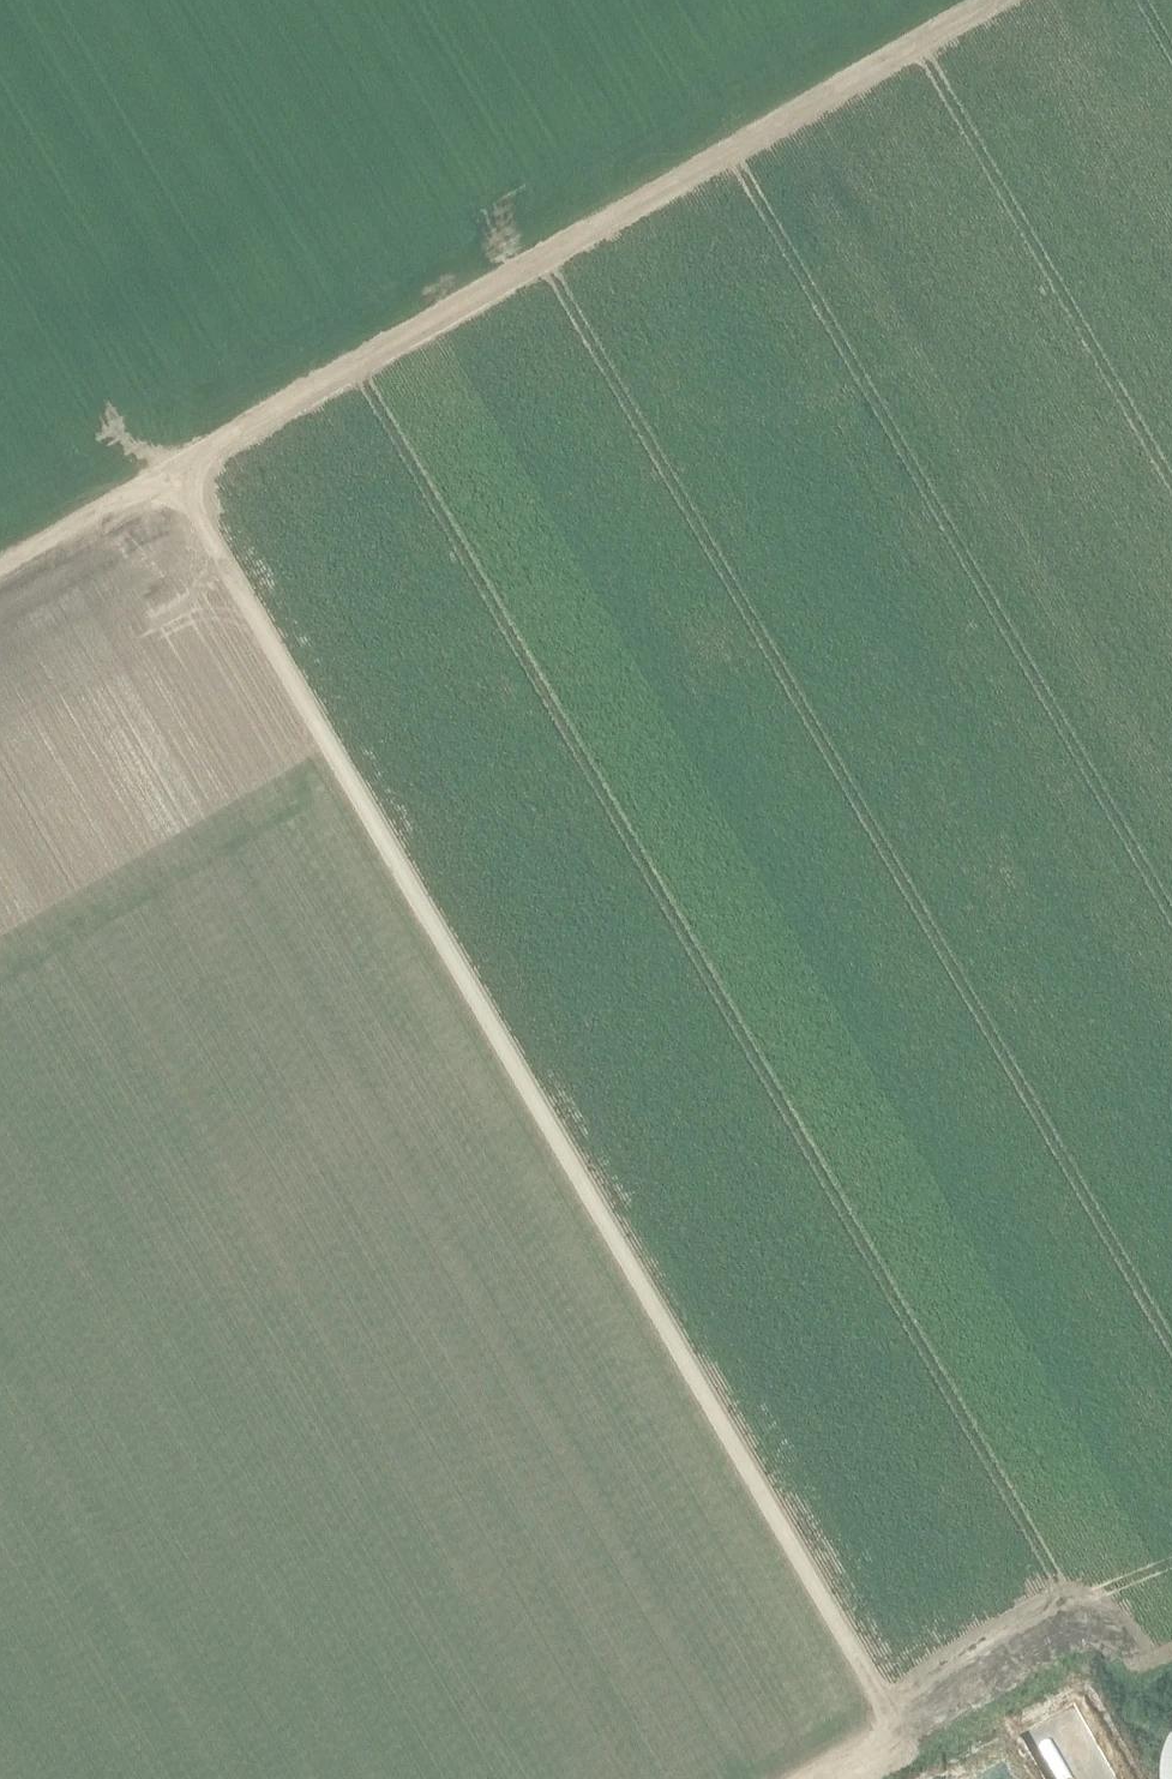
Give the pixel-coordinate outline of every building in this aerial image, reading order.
[(1170,1732),(1164,1745),(1161,1759),(1159,1773),(1160,1778),(1171,1778),(1171,1730),(1170,1732)]
